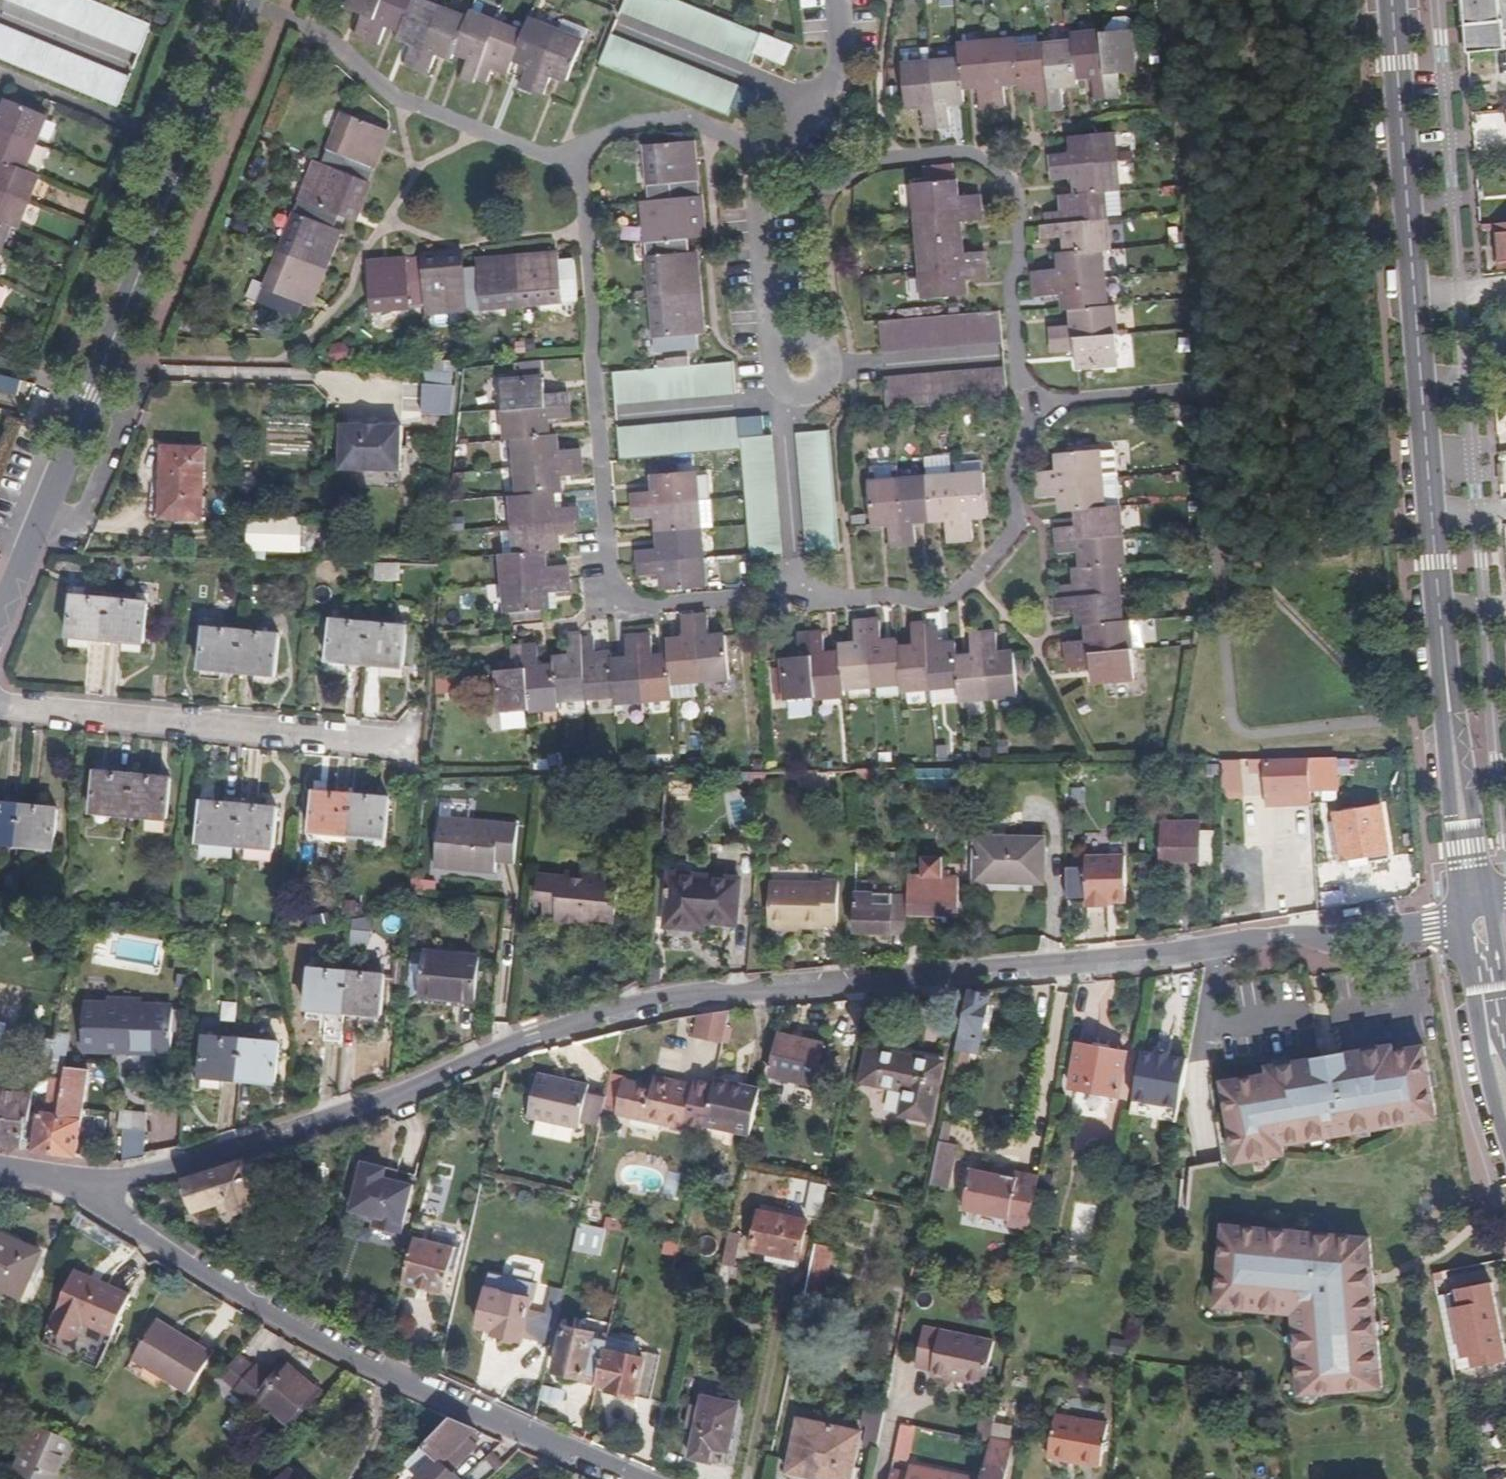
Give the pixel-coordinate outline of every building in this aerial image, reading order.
[(90,0),(13,0),(140,52),(151,25),(90,0)] [(382,0),(353,0),(349,10),(364,15),(357,35),(366,39),(382,0)] [(415,0),(382,0),(366,39),(379,44),(388,24),(402,31),(415,0)] [(442,8),(420,0),(415,0),(402,31),(398,37),(415,43),(407,61),(420,66),(442,8)] [(754,53),(761,33),(677,0),(625,0),(622,8),(621,10),(751,62),(754,53)] [(927,0),(911,0),(913,11),(927,9),(927,0)] [(1466,52),(1502,50),(1500,27),(1504,26),(1502,0),(1463,0),(1466,52)] [(456,52),(470,19),(442,8),(420,66),(433,71),(441,54),(454,59),(456,52)] [(477,77),(498,23),(471,13),(470,19),(456,52),(470,58),(462,77),(475,83),(477,77)] [(1102,28),(1103,33),(1132,30),(1131,24),(1130,17),(1127,15),(1113,16),(1102,28)] [(531,20),(525,34),(515,60),(529,66),(521,86),(534,90),(557,30),(531,20)] [(562,21),(557,30),(534,90),(547,96),(556,75),(570,82),(589,32),(562,21)] [(525,34),(498,23),(477,77),(490,82),(496,67),(510,72),(515,60),(525,34)] [(118,106),(129,78),(0,26),(0,58),(118,106)] [(1103,33),(1108,96),(1123,94),(1121,74),(1136,73),(1132,30),(1103,33)] [(785,65),(794,46),(761,33),(754,53),(785,65)] [(1074,42),(1077,78),(1093,77),(1095,97),(1108,96),(1103,33),(1073,35),(1074,42)] [(1017,36),(1017,40),(1017,47),(1039,45),(1038,34),(1017,36)] [(732,110),(740,89),(610,37),(599,65),(729,117),(732,110)] [(1017,40),(988,42),(993,107),(1008,105),(1006,84),(1021,83),(1017,47),(1017,40)] [(959,45),(961,60),(963,87),(979,86),(981,108),(993,107),(988,42),(959,45)] [(1046,45),(1051,102),(1051,108),(1066,107),(1064,85),(1078,84),(1077,78),(1074,42),(1046,45)] [(1017,47),(1021,83),(1021,90),(1037,88),(1038,103),(1051,102),(1046,45),(1039,45),(1017,47)] [(1158,46),(1150,47),(1151,63),(1160,62),(1158,46)] [(963,87),(961,60),(931,63),(937,126),(951,125),(949,103),(964,102),(963,87)] [(937,126),(931,63),(902,65),(906,106),(923,105),(925,127),(937,126)] [(741,87),(740,89),(732,110),(751,117),(759,94),(741,87)] [(37,143),(48,115),(8,100),(2,115),(0,114),(0,128),(37,143)] [(345,113),(325,165),(370,182),(383,149),(377,146),(384,128),(345,113)] [(26,169),(37,143),(0,128),(0,158),(2,159),(26,169)] [(275,131),(266,128),(263,136),(272,139),(275,131)] [(390,130),(384,128),(377,146),(383,149),(390,130)] [(1052,154),(1053,167),(1117,163),(1114,133),(1072,136),(1073,152),(1052,154)] [(647,144),(651,201),(698,197),(695,163),(689,164),(685,140),(647,144)] [(694,140),(685,140),(689,164),(695,163),(694,140)] [(1120,162),(1133,161),(1132,152),(1119,152),(1120,162)] [(265,161),(256,157),(251,168),(260,172),(265,161)] [(30,202),(42,176),(26,169),(2,159),(0,163),(0,190),(30,202)] [(302,200),(339,215),(343,206),(357,213),(370,182),(325,165),(317,161),(302,200)] [(1075,180),(1076,194),(1119,191),(1117,163),(1053,167),(1054,181),(1075,180)] [(916,214),(980,209),(979,195),(958,196),(956,181),(914,184),(916,214)] [(12,227),(19,229),(30,202),(0,190),(0,222),(12,227)] [(1119,191),(1076,194),(1062,195),(1063,211),(1047,212),(1048,224),(1107,220),(1106,215),(1121,214),(1120,191),(1119,191)] [(1146,198),(1146,207),(1162,206),(1161,196),(1146,198)] [(647,244),(687,240),(686,231),(702,230),(698,197),(651,201),(644,201),(647,244)] [(283,249),(326,268),(340,235),(331,232),(339,215),(302,200),(283,249)] [(343,206),(339,215),(354,220),(357,213),(343,206)] [(981,221),(980,209),(916,214),(919,242),(962,239),(960,223),(981,221)] [(251,224),(239,219),(235,228),(246,233),(251,224)] [(1107,220),(1048,224),(1043,225),(1044,239),(1066,238),(1067,252),(1102,250),(1109,249),(1107,220)] [(1,254),(12,227),(0,222),(0,253),(1,254)] [(1168,226),(1169,241),(1178,241),(1177,225),(1168,226)] [(1494,227),(1498,269),(1505,269),(1505,225),(1494,227)] [(686,231),(687,240),(702,239),(702,230),(686,231)] [(963,254),(962,239),(919,242),(921,272),(985,267),(984,252),(963,254)] [(76,248),(82,250),(86,242),(80,240),(76,248)] [(652,298),(700,294),(696,259),(688,259),(687,240),(647,244),(652,298)] [(314,301),(326,268),(283,249),(261,303),(298,317),(306,298),(314,301)] [(1102,250),(1067,252),(1060,253),(1061,268),(1040,270),(1041,283),(1104,279),(1102,250)] [(468,311),(465,270),(456,271),(455,254),(422,257),(426,306),(427,314),(468,311)] [(456,271),(465,270),(463,254),(455,254),(456,271)] [(554,255),(519,258),(523,305),(578,302),(574,261),(554,263),(554,255)] [(1177,255),(1165,256),(1167,267),(1178,266),(1177,255)] [(426,306),(422,257),(389,260),(389,267),(369,269),(371,311),(426,306)] [(485,268),(465,270),(468,311),(523,305),(519,258),(484,260),(485,268)] [(389,267),(389,260),(368,261),(369,269),(389,267)] [(986,278),(985,267),(921,272),(923,300),(968,296),(966,280),(986,278)] [(1104,279),(1041,283),(1042,297),(1064,295),(1065,310),(1072,310),(1106,307),(1104,279)] [(636,291),(636,298),(645,297),(645,290),(636,291)] [(703,328),(700,294),(652,298),(657,353),(697,349),(695,329),(703,328)] [(1115,307),(1106,307),(1072,310),(1073,325),(1051,327),(1052,340),(1117,336),(1115,307)] [(1000,312),(880,322),(882,350),(1002,340),(1000,312)] [(1119,365),(1117,336),(1052,340),(1053,353),(1076,352),(1077,368),(1119,365)] [(526,344),(527,357),(538,356),(537,342),(526,343),(526,344)] [(519,358),(527,357),(526,344),(518,345),(519,358)] [(651,358),(652,369),(685,366),(684,355),(651,358)] [(548,361),(520,364),(521,377),(549,374),(548,361)] [(736,391),(733,361),(685,366),(652,369),(613,373),(615,402),(736,391)] [(888,408),(1008,398),(1006,370),(886,379),(888,408)] [(30,384),(1,376),(0,378),(0,390),(26,398),(30,384)] [(502,382),(504,412),(568,406),(567,393),(546,394),(545,378),(502,382)] [(431,416),(458,416),(461,387),(430,385),(431,416)] [(1173,404),(1174,411),(1192,410),(1191,403),(1173,404)] [(507,439),(515,439),(549,436),(548,420),(569,418),(568,406),(504,412),(507,439)] [(741,438),(765,436),(763,417),(739,419),(741,438)] [(742,449),(741,438),(739,419),(618,430),(621,460),(742,449)] [(341,471),(401,473),(402,429),(342,428),(341,471)] [(830,431),(799,433),(809,553),(840,551),(830,431)] [(549,436),(515,439),(517,467),(581,462),(580,448),(557,450),(556,435),(549,436)] [(771,436),(765,436),(741,438),(742,449),(752,558),(782,555),(771,436)] [(463,456),(473,455),(472,445),(462,445),(463,456)] [(163,447),(160,517),(203,519),(205,449),(163,447)] [(1038,471),(1039,484),(1103,479),(1100,450),(1058,453),(1060,470),(1038,471)] [(926,457),(927,478),(930,520),(946,519),(948,540),(961,539),(956,476),(955,463),(955,455),(926,457)] [(955,463),(956,476),(984,474),(983,461),(955,463)] [(581,462),(517,467),(519,496),(555,493),(561,493),(560,478),(582,476),(581,462)] [(868,466),(870,483),(873,525),(889,524),(890,545),(903,544),(898,480),(897,464),(868,466)] [(634,504),(699,499),(697,471),(654,474),(656,491),(633,492),(634,504)] [(984,474),(956,476),(961,539),(974,539),(973,517),(989,516),(986,474),(984,474)] [(927,478),(898,480),(903,544),(917,543),(915,521),(930,520),(927,478)] [(1063,511),(1077,510),(1105,508),(1103,479),(1039,484),(1040,497),(1062,496),(1063,511)] [(555,493),(519,496),(512,497),(514,526),(572,521),(579,520),(578,507),(556,509),(555,493)] [(660,531),(702,528),(714,527),(712,498),(699,499),(634,504),(635,518),(658,516),(660,531)] [(1058,528),(1059,541),(1122,536),(1119,507),(1105,508),(1077,510),(1078,527),(1058,528)] [(302,520),(250,518),(249,549),(242,548),(242,560),(266,561),(266,550),(301,551),(316,551),(317,520),(302,520)] [(572,521),(514,526),(515,530),(517,553),(545,551),(560,550),(559,536),(573,534),(572,521)] [(640,563),(704,558),(702,528),(660,531),(661,548),(639,550),(640,563)] [(517,553),(515,530),(503,531),(505,554),(517,553)] [(1082,552),(1083,568),(1118,565),(1124,564),(1122,536),(1059,541),(1060,554),(1082,552)] [(517,553),(505,554),(503,555),(505,585),(569,580),(568,565),(546,566),(545,551),(517,553)] [(706,587),(704,558),(640,563),(641,576),(663,574),(664,590),(706,587)] [(398,564),(377,563),(376,576),(398,576),(398,564)] [(1062,586),(1063,599),(1120,594),(1118,565),(1083,568),(1076,568),(1077,584),(1062,586)] [(569,580),(505,585),(507,613),(514,612),(533,611),(533,618),(546,617),(546,610),(551,609),(549,594),(556,593),(570,592),(569,580)] [(1081,626),(1088,625),(1122,623),(1120,594),(1063,599),(1057,599),(1058,613),(1080,611),(1081,626)] [(110,641),(114,600),(76,597),(72,637),(110,641)] [(151,603),(114,600),(110,641),(147,644),(151,603)] [(533,611),(514,612),(515,620),(533,618),(533,611)] [(696,617),(701,679),(730,677),(727,636),(711,638),(709,616),(696,617)] [(671,657),(672,682),(701,679),(696,617),(682,618),(684,639),(669,640),(671,657)] [(873,686),(902,684),(899,649),(899,642),(883,643),(881,621),(868,622),(873,686)] [(1130,622),(1132,651),(1146,650),(1143,621),(1130,622)] [(331,662),(367,666),(371,626),(335,622),(331,662)] [(844,688),(873,686),(868,622),(854,623),(856,645),(840,646),(841,654),(844,688)] [(1068,643),(1069,656),(1132,651),(1130,622),(1122,623),(1088,625),(1089,641),(1068,643)] [(903,691),(931,688),(926,630),(926,624),(912,625),(914,647),(899,649),(902,684),(903,691)] [(371,626),(367,666),(403,669),(407,629),(371,626)] [(931,688),(960,686),(958,658),(957,643),(941,645),(940,629),(926,630),(931,688)] [(241,674),(245,636),(209,633),(205,671),(241,674)] [(844,696),(844,688),(841,654),(827,655),(825,633),(811,634),(816,698),(844,696)] [(984,634),(989,697),(1018,695),(1015,653),(999,654),(997,633),(984,634)] [(787,701),(816,698),(811,634),(797,635),(799,656),(784,658),(787,701)] [(958,658),(960,686),(962,699),(989,697),(984,634),(971,635),(973,656),(958,658)] [(558,700),(587,698),(583,640),(582,635),(567,636),(569,657),(554,658),(555,666),(558,700)] [(282,639),(245,636),(241,674),(280,678),(282,639)] [(674,698),(672,682),(671,657),(654,658),(652,636),(640,637),(645,701),(674,698)] [(617,703),(645,701),(640,637),(626,638),(628,660),(613,661),(616,696),(617,703)] [(587,698),(616,696),(613,661),(613,653),(597,654),(596,639),(583,640),(587,698)] [(558,708),(558,700),(555,666),(540,667),(538,646),(524,647),(529,711),(558,708)] [(501,713),(529,711),(524,647),(512,648),(514,669),(498,670),(501,713)] [(1132,651),(1069,656),(1070,669),(1092,667),(1093,682),(1135,679),(1132,651)] [(1158,653),(1150,654),(1150,661),(1159,661),(1158,653)] [(437,675),(435,692),(457,691),(456,674),(437,675)] [(482,684),(481,675),(457,676),(458,685),(482,684)] [(1009,749),(1007,738),(999,739),(1000,750),(1009,749)] [(947,756),(946,743),(938,744),(939,756),(947,756)] [(601,745),(591,745),(594,767),(603,766),(601,745)] [(992,754),(991,745),(981,746),(982,754),(992,754)] [(872,762),(880,761),(879,750),(871,751),(872,762)] [(548,768),(559,766),(557,751),(546,753),(548,768)] [(631,753),(621,754),(622,765),(631,764),(631,753)] [(666,753),(650,754),(651,765),(666,764),(666,753)] [(703,756),(688,756),(688,769),(704,769),(703,756)] [(822,769),(821,757),(810,758),(811,770),(822,769)] [(566,768),(577,767),(576,758),(565,759),(566,768)] [(765,759),(755,759),(755,768),(765,768),(765,759)] [(837,759),(824,759),(824,770),(838,770),(837,759)] [(1303,783),(1301,759),(1259,760),(1261,807),(1305,805),(1303,783)] [(1321,782),(1321,759),(1301,759),(1303,783),(1321,782)] [(1240,761),(1214,762),(1215,776),(1215,785),(1240,784),(1240,761)] [(1214,762),(1201,762),(1202,777),(1215,776),(1214,762)] [(941,769),(903,770),(904,789),(941,787),(941,769)] [(941,787),(960,787),(960,769),(941,769),(941,787)] [(877,771),(856,771),(856,783),(877,784),(877,771)] [(134,816),(137,776),(101,773),(98,813),(134,816)] [(176,780),(137,776),(134,816),(173,820),(176,780)] [(351,837),(354,798),(317,794),(313,834),(351,837)] [(393,801),(354,798),(351,837),(389,841),(393,801)] [(240,847),(242,806),(206,803),(202,844),(240,847)] [(25,806),(0,805),(0,845),(21,846),(25,806)] [(62,809),(25,806),(21,846),(59,849),(62,809)] [(281,809),(242,806),(240,847),(277,850),(281,809)] [(1337,862),(1382,855),(1375,809),(1330,816),(1337,862)] [(1197,830),(1197,818),(1156,819),(1156,863),(1197,862),(1198,862),(1197,830)] [(515,867),(518,835),(440,827),(435,871),(493,876),(494,865),(515,867)] [(1197,830),(1198,862),(1197,862),(1197,865),(1212,865),(1212,829),(1197,830)] [(1039,840),(973,840),(973,883),(1039,882),(1039,840)] [(919,881),(941,881),(941,856),(919,856),(919,881)] [(1106,904),(1125,903),(1122,857),(1082,859),(1084,881),(1084,896),(1085,909),(1106,908),(1106,904)] [(737,881),(668,875),(664,926),(686,928),(686,920),(734,924),(737,881)] [(586,882),(566,881),(539,878),(536,902),(543,902),(542,917),(556,918),(556,926),(586,929),(586,923),(612,926),(618,880),(587,876),(586,882)] [(411,881),(410,891),(434,893),(435,883),(411,881)] [(906,932),(906,939),(922,939),(922,915),(934,914),(934,923),(945,923),(945,914),(955,914),(955,881),(941,881),(919,881),(906,881),(906,893),(906,908),(906,932)] [(1070,896),(1084,896),(1084,881),(1069,882),(1070,896)] [(853,893),(853,932),(906,932),(906,908),(891,908),(891,893),(853,893)] [(906,893),(891,893),(891,908),(906,908),(906,893)] [(797,939),(797,941),(822,941),(822,937),(838,937),(838,894),(822,894),(822,897),(769,897),(769,939),(797,939)] [(364,906),(346,905),(345,919),(363,920),(364,906)] [(306,921),(309,933),(325,929),(323,917),(306,921)] [(936,944),(924,945),(925,954),(937,953),(936,944)] [(425,952),(420,996),(477,1002),(481,957),(425,952)] [(663,970),(649,968),(647,987),(661,985),(663,970)] [(344,1013),(348,974),(310,970),(307,1010),(325,1012),(322,1045),(341,1046),(344,1013)] [(384,977),(348,974),(344,1013),(381,1017),(384,977)] [(87,983),(85,994),(97,997),(99,984),(87,983)] [(986,998),(968,995),(957,1050),(967,1052),(969,1040),(977,1042),(986,998)] [(176,1048),(178,1011),(125,1009),(123,1045),(176,1048)] [(722,1047),(729,1014),(708,1017),(703,1043),(722,1047)] [(63,1030),(65,1021),(59,1020),(56,1033),(54,1033),(51,1048),(48,1048),(45,1065),(54,1065),(56,1060),(63,1030)] [(1,1060),(4,1055),(9,1024),(0,1023),(0,1060),(1,1060)] [(75,1034),(63,1030),(56,1060),(69,1064),(75,1034)] [(236,1081),(240,1041),(203,1038),(199,1078),(236,1081)] [(810,1093),(820,1049),(778,1040),(768,1082),(810,1093)] [(277,1045),(240,1041),(236,1081),(273,1084),(277,1045)] [(1124,1056),(1065,1044),(1061,1069),(1073,1071),(1069,1092),(1117,1101),(1124,1056)] [(1225,1089),(1237,1163),(1285,1155),(1283,1146),(1437,1118),(1424,1046),(1394,1052),(1392,1046),(1318,1058),(1268,1068),(1269,1074),(1242,1079),(1243,1085),(1225,1089)] [(941,1063),(868,1048),(862,1079),(905,1089),(901,1113),(930,1119),(941,1063)] [(1166,1053),(1142,1049),(1131,1113),(1173,1120),(1183,1062),(1165,1059),(1166,1053)] [(967,1052),(957,1050),(952,1073),(962,1075),(967,1052)] [(41,1065),(40,1073),(70,1078),(62,1116),(53,1153),(76,1156),(94,1072),(73,1067),(71,1071),(67,1071),(69,1064),(56,1060),(54,1065),(45,1065),(41,1065)] [(536,1078),(536,1082),(567,1089),(568,1085),(536,1078)] [(1242,1079),(1224,1082),(1225,1089),(1243,1085),(1242,1079)] [(616,1115),(622,1083),(610,1080),(606,1101),(603,1112),(616,1115)] [(622,1083),(616,1115),(684,1129),(693,1088),(654,1080),(652,1090),(622,1083)] [(579,1125),(599,1130),(603,1112),(606,1101),(585,1096),(587,1089),(568,1085),(567,1089),(536,1082),(527,1120),(578,1131),(579,1125)] [(705,1128),(747,1137),(757,1091),(715,1082),(705,1128)] [(33,1122),(36,1100),(0,1094),(0,1117),(33,1122)] [(126,1126),(148,1128),(150,1110),(123,1107),(122,1125),(126,1126)] [(1101,1124),(1102,1111),(1092,1111),(1092,1123),(1101,1124)] [(36,1150),(45,1113),(41,1112),(36,1133),(31,1131),(28,1149),(36,1150)] [(45,1113),(36,1150),(53,1153),(62,1116),(45,1113)] [(28,1149),(31,1131),(33,1122),(0,1117),(0,1145),(28,1149)] [(123,1160),(145,1156),(148,1128),(126,1126),(123,1160)] [(938,1144),(930,1185),(948,1189),(956,1148),(938,1144)] [(271,1154),(191,1182),(201,1212),(233,1202),(237,1215),(260,1207),(259,1202),(270,1197),(263,1170),(275,1167),(271,1154)] [(384,1180),(386,1170),(363,1163),(350,1210),(375,1217),(372,1226),(400,1234),(412,1188),(395,1183),(384,1180)] [(397,1173),(386,1170),(384,1180),(395,1183),(397,1173)] [(993,1170),(993,1176),(1004,1178),(1005,1171),(993,1170)] [(1009,1227),(1031,1231),(1041,1178),(1005,1171),(1004,1178),(993,1176),(972,1173),(964,1213),(1010,1221),(1009,1227)] [(804,1218),(820,1221),(826,1194),(827,1186),(811,1183),(804,1218)] [(796,1254),(806,1203),(759,1194),(749,1245),(796,1254)] [(81,1213),(73,1208),(65,1221),(75,1227),(81,1213)] [(629,1233),(633,1234),(634,1224),(604,1218),(602,1227),(605,1228),(629,1233)] [(578,1221),(573,1247),(599,1253),(605,1228),(602,1227),(578,1221)] [(1243,1227),(1225,1225),(1224,1232),(1242,1233),(1243,1227)] [(414,1236),(402,1284),(443,1295),(451,1264),(456,1266),(461,1248),(455,1246),(458,1233),(434,1227),(431,1241),(414,1236)] [(1381,1369),(1370,1238),(1243,1227),(1242,1233),(1224,1232),(1217,1307),(1263,1311),(1264,1298),(1294,1308),(1294,1314),(1301,1394),(1376,1388),(1374,1370),(1381,1369)] [(742,1235),(727,1232),(720,1265),(735,1267),(742,1235)] [(0,1233),(0,1288),(23,1297),(43,1250),(0,1233)] [(816,1240),(807,1283),(824,1287),(833,1244),(816,1240)] [(716,1278),(715,1286),(730,1289),(735,1267),(720,1265),(716,1278)] [(113,1333),(130,1291),(73,1269),(49,1329),(75,1340),(83,1321),(112,1332),(113,1333)] [(530,1306),(535,1281),(491,1271),(480,1323),(497,1327),(497,1333),(523,1338),(523,1336),(539,1339),(552,1342),(564,1289),(552,1286),(546,1310),(530,1306)] [(1294,1308),(1264,1298),(1263,1311),(1294,1314),(1294,1308)] [(1458,1359),(1498,1352),(1490,1308),(1451,1315),(1458,1359)] [(592,1336),(606,1339),(607,1337),(610,1322),(586,1317),(582,1319),(579,1326),(594,1330),(592,1336)] [(188,1392),(209,1353),(154,1320),(131,1361),(188,1392)] [(100,1364),(112,1332),(83,1321),(75,1340),(49,1329),(44,1342),(100,1364)] [(599,1374),(605,1348),(606,1339),(592,1336),(594,1330),(566,1324),(556,1365),(599,1374)] [(940,1377),(947,1378),(948,1373),(960,1376),(959,1380),(985,1385),(995,1340),(924,1326),(916,1366),(941,1372),(940,1377)] [(606,1339),(605,1348),(644,1356),(645,1350),(637,1344),(607,1337),(606,1339)] [(1112,1355),(1132,1358),(1134,1343),(1114,1340),(1112,1355)] [(599,1374),(597,1381),(610,1384),(609,1388),(650,1397),(659,1354),(645,1350),(644,1356),(605,1348),(599,1374)] [(236,1353),(212,1382),(229,1396),(232,1392),(247,1405),(248,1407),(256,1398),(269,1411),(265,1415),(263,1425),(272,1432),(280,1429),(285,1425),(288,1427),(318,1393),(284,1362),(269,1378),(254,1364),(252,1366),(236,1353)] [(1118,1363),(1116,1376),(1128,1379),(1131,1366),(1118,1363)] [(1383,1388),(1381,1369),(1374,1370),(1376,1388),(1383,1388)] [(229,1396),(227,1398),(242,1410),(247,1405),(232,1392),(229,1396)] [(726,1449),(737,1400),(701,1393),(687,1455),(706,1459),(710,1445),(726,1449)] [(991,1440),(991,1444),(1012,1448),(1016,1428),(1008,1426),(1013,1402),(999,1400),(999,1403),(997,1414),(995,1424),(991,1440)] [(983,1412),(979,1438),(991,1440),(995,1424),(997,1414),(983,1412)] [(446,1416),(437,1425),(404,1459),(424,1478),(436,1478),(472,1443),(464,1435),(471,1428),(446,1416)] [(827,1478),(853,1478),(862,1431),(798,1418),(787,1471),(827,1478)] [(1076,1462),(1075,1465),(1102,1470),(1110,1428),(1057,1419),(1050,1457),(1076,1462)] [(33,1422),(11,1472),(28,1478),(57,1478),(74,1441),(71,1439),(33,1422)] [(902,1423),(895,1458),(910,1461),(916,1426),(902,1423)] [(984,1478),(1006,1478),(1012,1448),(991,1444),(984,1478)] [(973,1478),(911,1464),(910,1470),(908,1478),(972,1478),(973,1478)] [(890,1478),(908,1478),(910,1470),(893,1467),(890,1478)] [(287,1471),(279,1478),(296,1478),(287,1471)]
